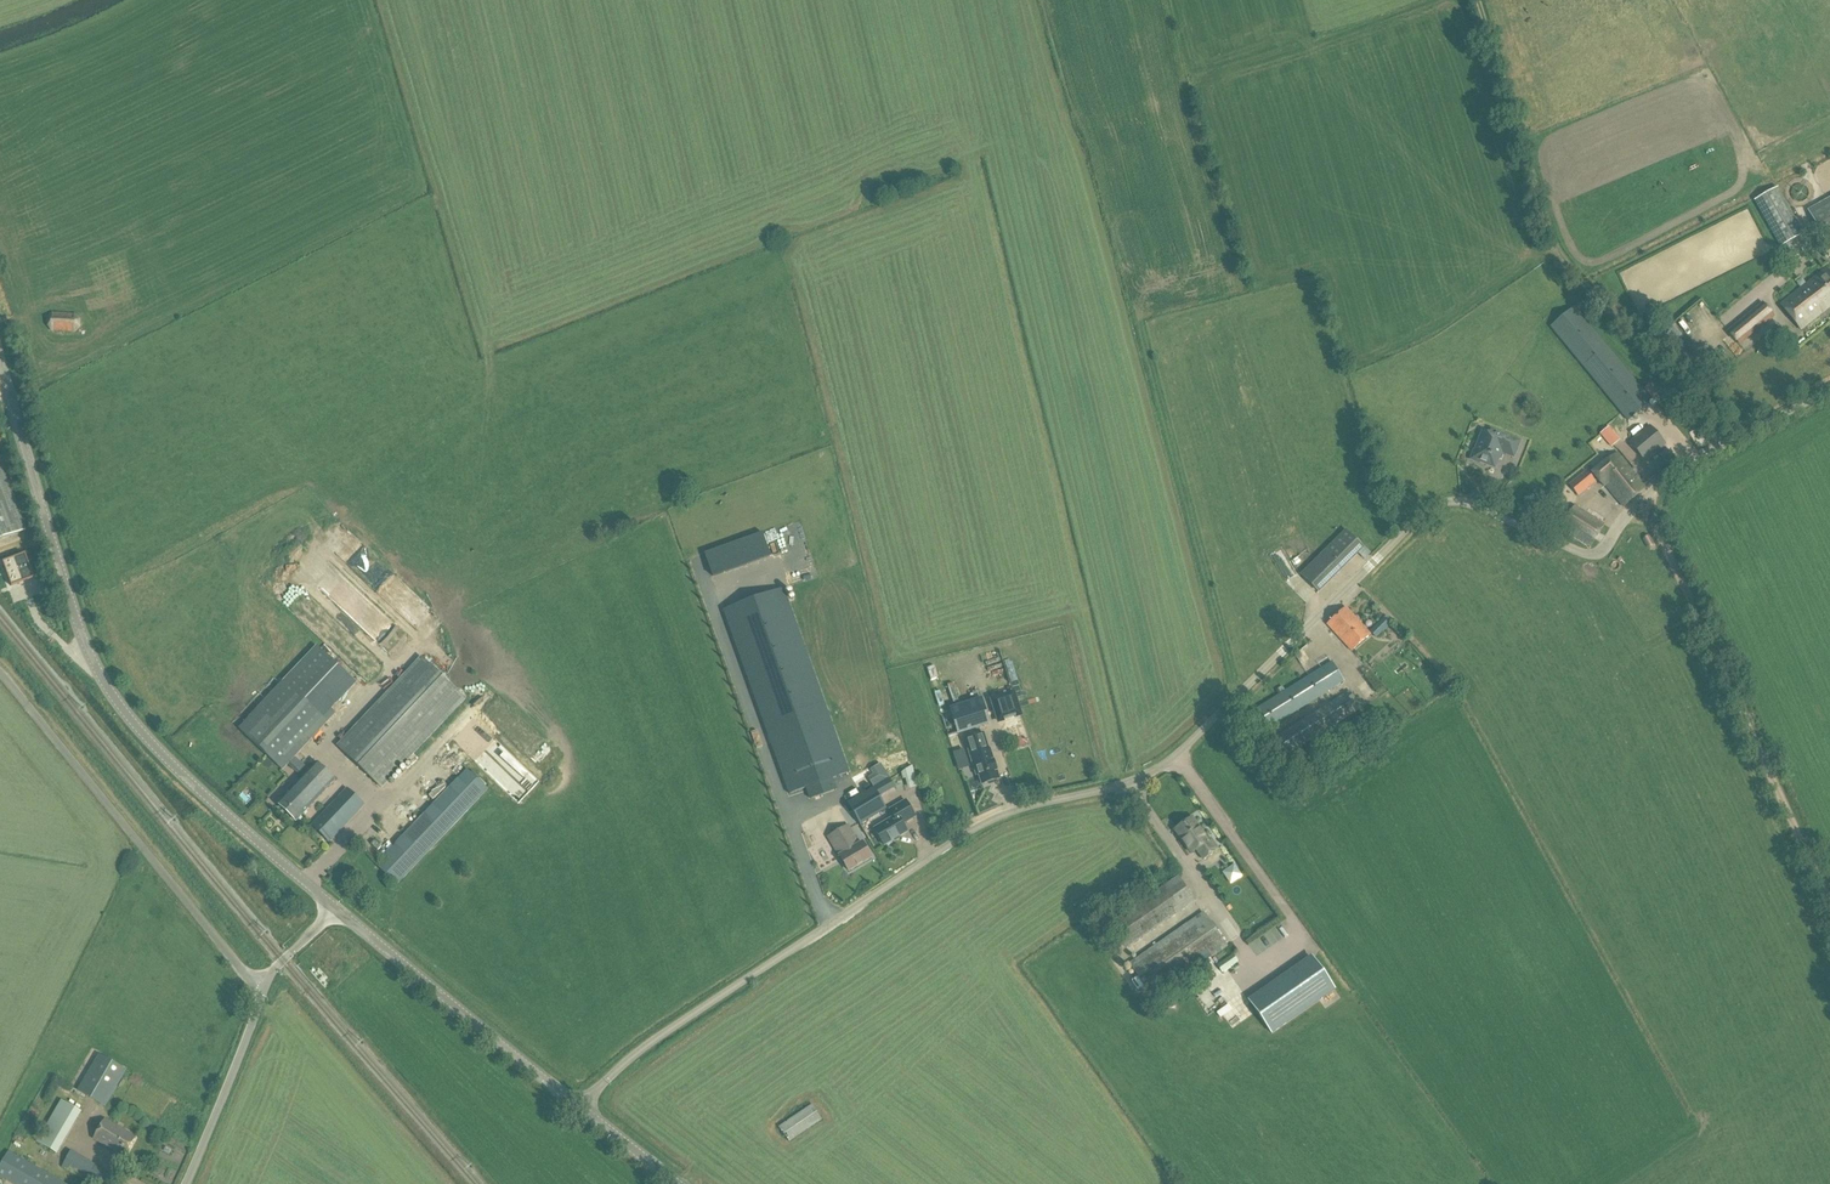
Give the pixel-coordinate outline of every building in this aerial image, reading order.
[(894,182),(874,189),(878,202),(898,195),(894,182)] [(1778,190),(1756,202),(1782,246),(1803,234),(1778,190)] [(1808,211),(1827,245),(1829,243),(1829,199),(1808,211)] [(1782,305),(1802,330),(1829,308),(1829,274),(1827,270),(1782,305)] [(1765,304),(1738,327),(1749,339),(1775,316),(1765,304)] [(1572,310),(1549,330),(1629,421),(1652,401),(1572,310)] [(54,313),(48,319),(48,327),(53,333),(77,334),(82,329),(82,320),(77,314),(54,313)] [(1659,398),(1649,405),(1654,413),(1664,405),(1659,398)] [(1651,425),(1630,442),(1647,462),(1667,445),(1651,425)] [(1474,453),(1472,458),(1472,460),(1478,462),(1480,461),(1495,467),(1498,460),(1496,460),(1500,450),(1514,455),(1520,439),(1490,428),(1488,433),(1482,431),(1479,442),(1481,442),(1477,452),(1476,452),(1474,453)] [(1610,428),(1601,434),(1612,448),(1621,441),(1610,428)] [(1619,454),(1594,474),(1605,487),(1607,485),(1624,506),(1646,488),(1619,454)] [(25,532),(0,464),(0,541),(25,532)] [(1588,472),(1571,486),(1579,496),(1597,481),(1597,478),(1592,472),(1589,474),(1588,472)] [(1576,507),(1563,528),(1591,546),(1604,525),(1576,507)] [(1347,530),(1302,575),(1320,592),(1364,548),(1347,530)] [(24,554),(2,562),(11,586),(33,578),(24,554)] [(848,773),(782,589),(725,610),(791,794),(808,787),(812,799),(835,791),(831,779),(848,773)] [(1347,608),(1329,625),(1353,651),(1371,634),(1347,608)] [(1388,616),(1372,632),(1378,638),(1394,622),(1388,616)] [(319,647),(241,731),(282,770),(328,722),(324,718),(357,683),(319,647)] [(423,660),(339,748),(382,789),(466,701),(423,660)] [(1267,703),(1259,708),(1273,728),(1345,682),(1333,662),(1276,698),(1272,693),(1264,698),(1267,703)] [(1352,690),(1266,744),(1275,764),(1279,762),(1281,766),(1291,760),(1288,756),(1363,709),(1352,690)] [(1015,694),(993,701),(1000,724),(1023,717),(1015,694)] [(984,704),(953,714),(959,732),(990,722),(984,704)] [(948,737),(955,769),(964,767),(957,735),(948,737)] [(980,736),(967,740),(976,768),(977,768),(982,785),(1000,779),(991,750),(985,751),(980,736)] [(336,781),(317,763),(278,804),(298,822),(336,781)] [(917,786),(913,766),(906,770),(910,788),(917,786)] [(467,771),(378,866),(397,884),(487,789),(467,771)] [(349,788),(312,826),(330,844),(366,806),(349,788)] [(873,791),(849,805),(865,833),(870,829),(866,821),(884,811),(873,791)] [(896,818),(876,830),(885,847),(908,833),(904,825),(916,818),(907,801),(892,811),(896,818)] [(1193,818),(1172,832),(1180,842),(1178,843),(1189,856),(1198,849),(1205,859),(1219,849),(1212,839),(1209,841),(1193,818)] [(849,826),(829,838),(850,872),(873,858),(863,843),(861,844),(849,826)] [(793,843),(801,865),(813,861),(805,838),(793,843)] [(1179,880),(1166,890),(1188,922),(1201,912),(1179,880)] [(1226,914),(1233,923),(1245,915),(1238,905),(1226,914)] [(1271,927),(1267,931),(1275,941),(1280,937),(1271,927)] [(342,944),(336,947),(342,959),(348,955),(342,944)] [(1335,990),(1314,959),(1250,1003),(1272,1034),(1335,990)] [(1223,961),(1217,966),(1221,971),(1227,966),(1223,961)] [(100,1054),(78,1092),(107,1108),(129,1071),(100,1054)] [(49,1123),(38,1143),(58,1154),(81,1112),(62,1101),(49,1123)] [(813,1105),(779,1128),(791,1143),(823,1121),(813,1105)] [(106,1121),(95,1140),(127,1157),(137,1138),(106,1121)] [(0,1169),(0,1177),(12,1183),(67,1183),(10,1151),(3,1163),(0,1169)] [(88,1179),(89,1180),(96,1183),(112,1183),(116,1177),(115,1177),(96,1166),(88,1179)]
